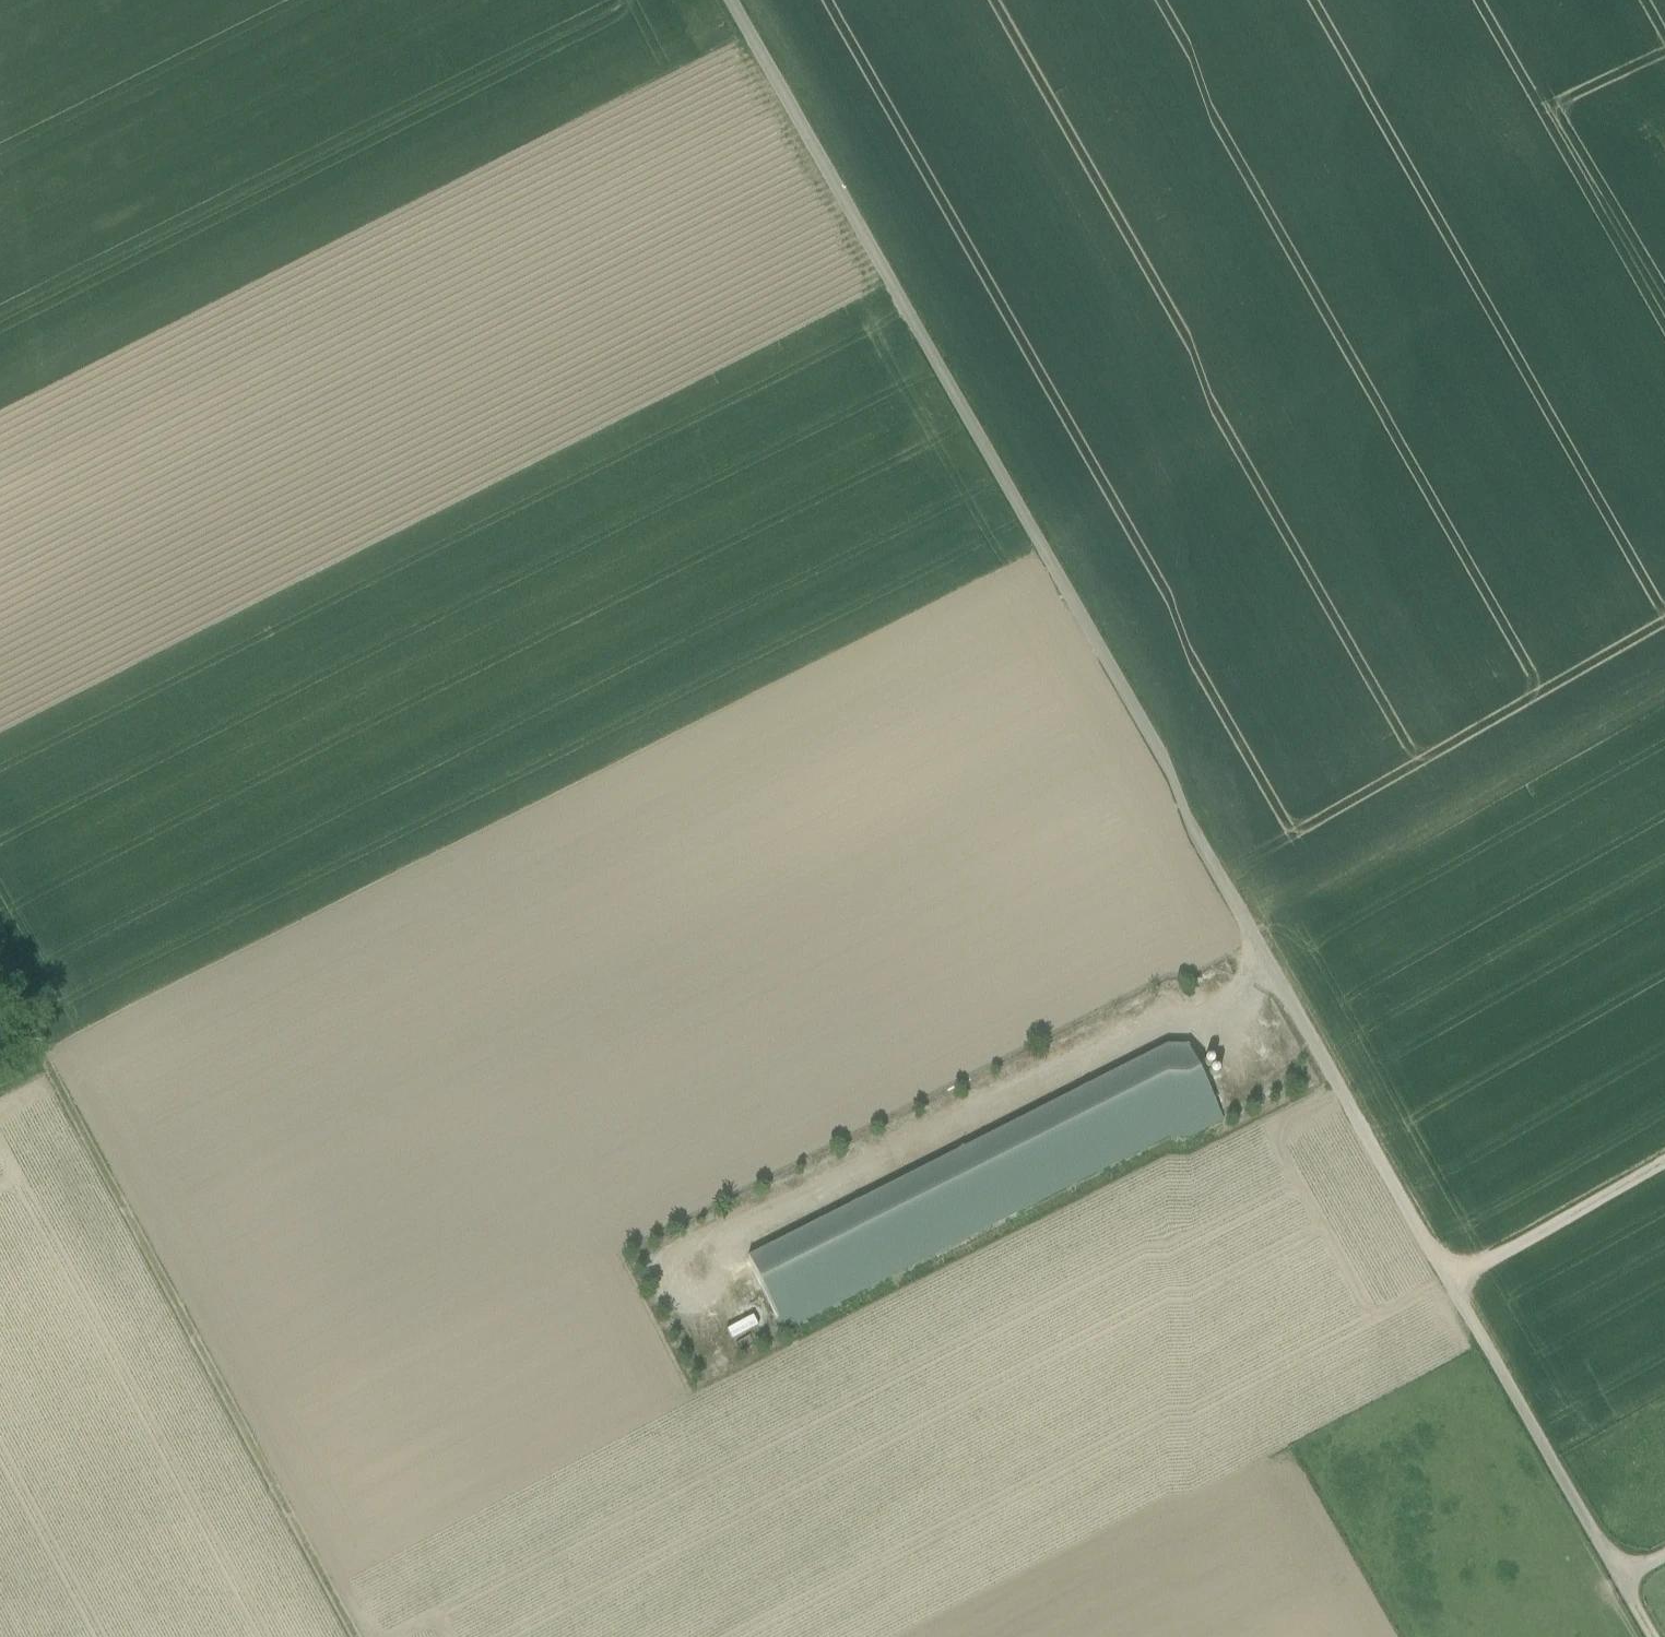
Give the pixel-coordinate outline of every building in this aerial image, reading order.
[(1187,1049),(744,1273),(773,1331),(780,1345),(1224,1122),(1216,1107),(1187,1049)] [(1210,1060),(1203,1063),(1206,1070),(1214,1066),(1210,1060)] [(1215,1070),(1208,1073),(1212,1080),(1219,1076),(1215,1070)]
